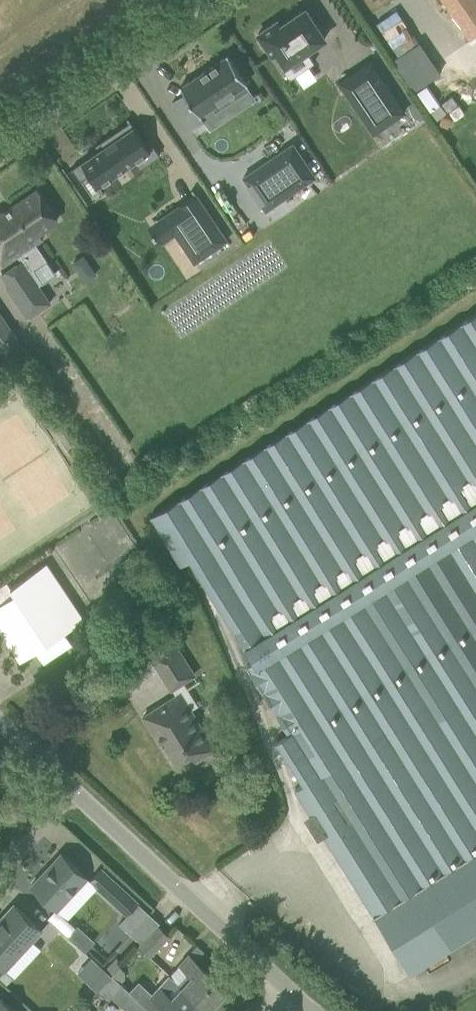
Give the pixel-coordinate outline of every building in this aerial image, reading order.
[(475,35),(475,0),(443,0),(470,39),(475,35)] [(306,51),(325,38),(305,8),(280,25),(277,20),(258,33),(261,38),(260,41),(266,49),(269,50),(272,54),(276,51),(285,64),(281,66),(290,79),(314,62),(306,51)] [(442,73),(420,41),(391,61),(413,92),(415,91),(418,95),(443,78),(440,74),(442,73)] [(201,114),(247,83),(227,54),(180,86),(184,92),(172,101),(190,128),(204,119),(201,114)] [(373,132),(405,111),(370,60),(339,81),(373,132)] [(458,87),(467,102),(475,97),(475,76),(458,87)] [(71,168),(72,170),(73,169),(80,180),(90,173),(103,193),(104,192),(99,185),(136,160),(140,167),(160,154),(148,137),(144,140),(128,117),(127,118),(129,122),(96,144),(97,146),(101,143),(104,146),(71,168)] [(293,144),(245,177),(266,208),(314,176),(293,144)] [(37,189),(2,213),(0,210),(0,257),(2,260),(15,251),(21,261),(3,273),(11,285),(8,287),(26,316),(48,300),(38,285),(56,273),(34,242),(40,238),(38,234),(58,220),(37,189)] [(195,195),(149,225),(162,243),(175,234),(194,263),(227,240),(193,189),(191,190),(195,195)] [(149,516),(163,538),(180,565),(182,564),(190,559),(222,608),(244,643),(254,660),(246,665),(288,731),(276,738),(303,782),(297,786),(412,969),(475,929),(475,312),(149,516)] [(17,338),(3,317),(0,319),(0,349),(17,338)] [(83,619),(46,563),(10,587),(15,593),(0,603),(0,629),(21,660),(36,650),(44,662),(72,643),(64,631),(83,619)] [(171,688),(172,688),(176,695),(144,715),(161,743),(163,741),(176,761),(191,752),(196,760),(215,748),(191,709),(199,705),(183,681),(194,674),(175,643),(152,657),(171,688)] [(61,852),(31,885),(46,898),(57,909),(68,919),(96,888),(89,881),(90,880),(87,877),(61,852)] [(138,902),(101,868),(90,880),(89,881),(96,888),(126,915),(138,902)] [(138,902),(126,915),(119,923),(141,943),(157,925),(160,922),(138,902)] [(0,918),(0,965),(5,969),(12,976),(26,962),(18,955),(42,929),(28,917),(14,903),(0,918)] [(139,945),(150,956),(169,936),(157,925),(141,943),(139,945)] [(180,963),(179,964),(190,974),(181,984),(209,1010),(228,990),(189,953),(180,963)] [(111,961),(105,969),(111,975),(120,966),(120,965),(117,963),(111,961)] [(101,986),(111,975),(105,969),(102,966),(88,981),(98,990),(101,986)] [(209,1010),(181,984),(170,974),(160,986),(152,994),(147,989),(138,999),(146,1007),(151,1010),(161,1010),(164,1007),(168,1010),(208,1010),(209,1010)] [(111,975),(101,986),(112,996),(128,1010),(142,1010),(146,1007),(138,999),(132,993),(122,985),(111,975)] [(0,997),(0,1010),(15,1010),(0,997)]
